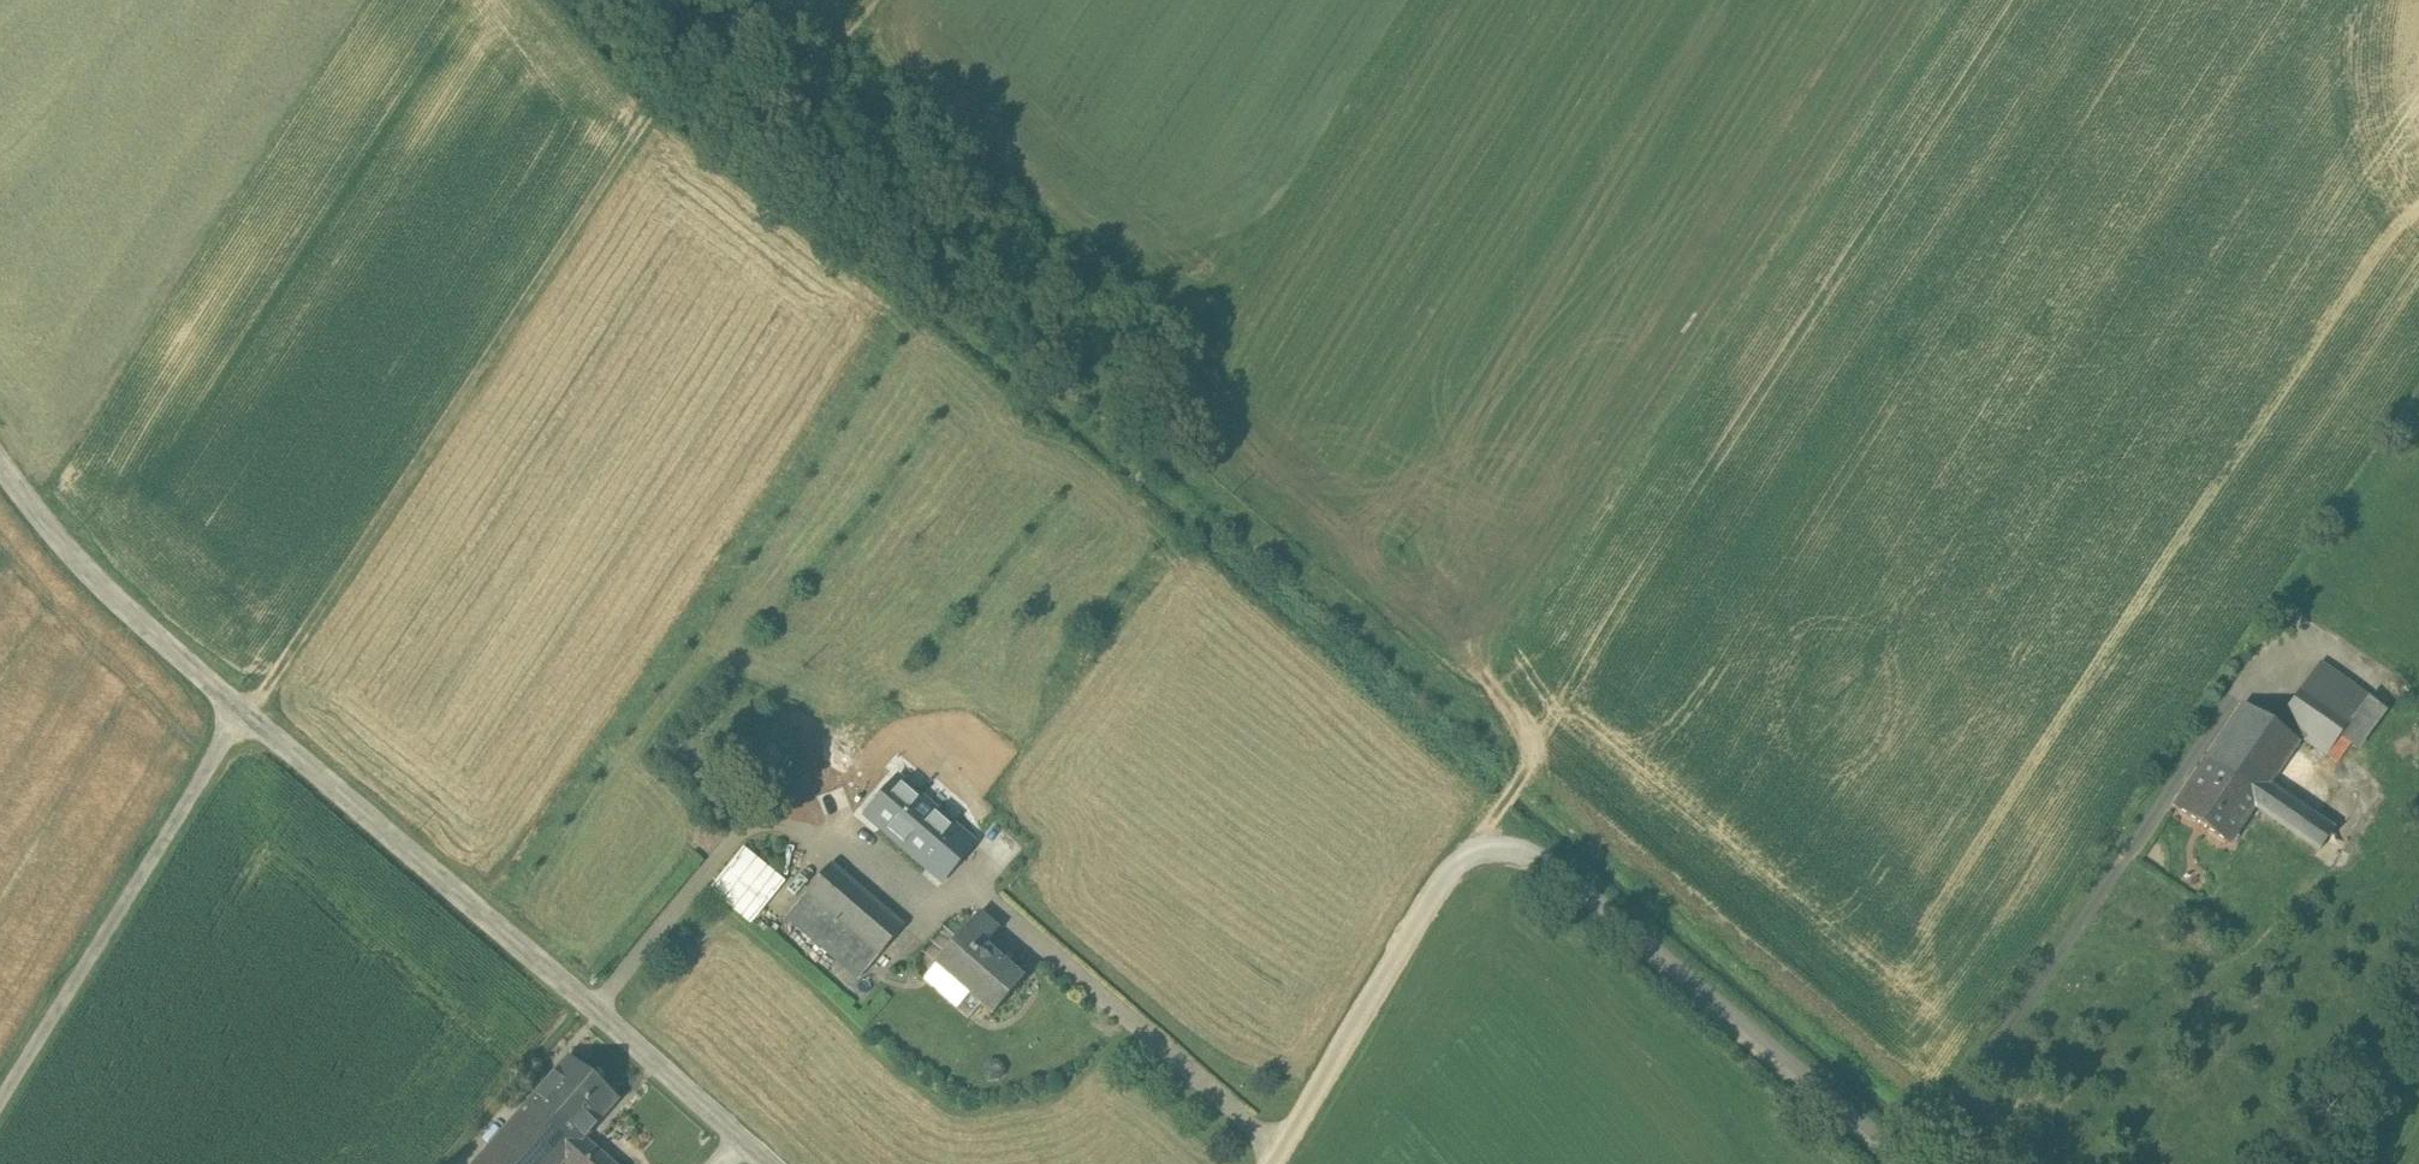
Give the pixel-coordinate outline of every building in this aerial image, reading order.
[(2354,715),(2314,685),(2308,681),(2279,721),(2325,754),(2354,715)] [(2300,743),(2253,711),(2223,754),(2261,779),(2277,755),(2287,762),(2300,743)] [(2261,779),(2223,754),(2190,803),(2227,828),(2261,779)] [(2261,779),(2227,828),(2239,836),(2287,762),(2277,755),(2261,779)] [(900,772),(865,811),(941,877),(976,838),(900,772)] [(755,921),(789,877),(747,844),(713,888),(755,921)] [(909,917),(832,855),(807,886),(883,948),(909,917)] [(1000,925),(981,907),(935,958),(997,1009),(1027,973),(986,940),(1000,925)] [(457,1155),(468,1163),(541,1163),(551,1152),(578,1123),(611,1085),(559,1040),(457,1155)] [(578,1123),(551,1152),(565,1163),(624,1163),(578,1123)]
